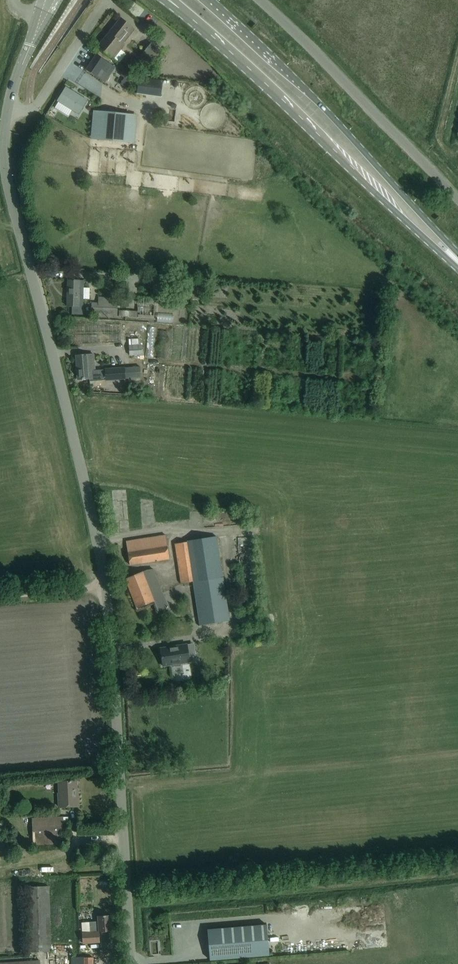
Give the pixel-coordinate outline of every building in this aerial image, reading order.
[(134,29),(128,24),(120,18),(97,47),(113,60),(124,45),(122,44),(134,29)] [(129,40),(121,50),(126,54),(134,44),(129,40)] [(154,65),(163,53),(151,43),(141,55),(154,65)] [(96,55),(86,70),(94,75),(96,76),(105,82),(115,67),(111,64),(104,60),(96,55)] [(139,77),(137,93),(161,97),(163,81),(139,77)] [(66,88),(57,102),(79,115),(88,101),(66,88)] [(126,113),(107,112),(97,111),(95,139),(124,141),(124,142),(131,142),(133,115),(126,115),(126,113)] [(68,280),(67,306),(72,306),(72,314),(82,314),(83,314),(83,299),(89,299),(90,288),(84,288),(84,280),(78,280),(68,280)] [(98,302),(91,302),(91,315),(117,316),(118,298),(98,297),(98,302)] [(138,344),(151,343),(151,333),(137,333),(138,344)] [(129,344),(129,355),(141,355),(141,344),(129,344)] [(86,354),(76,355),(78,379),(88,379),(90,378),(90,381),(105,380),(105,369),(95,369),(93,354),(86,354)] [(140,367),(125,368),(126,379),(141,378),(140,367)] [(125,368),(105,369),(105,380),(126,379),(125,368)] [(166,535),(136,539),(126,541),(130,565),(169,559),(166,535)] [(230,620),(217,536),(185,541),(185,542),(174,544),(181,582),(192,580),(199,625),(230,620)] [(134,575),(125,579),(137,608),(154,601),(158,610),(168,608),(154,570),(146,570),(134,575)] [(187,643),(159,647),(162,666),(172,665),(173,666),(181,665),(180,663),(190,662),(187,643)] [(76,780),(66,781),(57,781),(58,792),(57,792),(58,807),(78,806),(77,794),(76,780)] [(68,816),(32,818),(33,844),(63,843),(62,823),(69,823),(68,816)] [(88,849),(78,849),(79,861),(89,860),(88,849)] [(48,886),(26,887),(27,952),(50,951),(48,886)] [(110,914),(100,915),(97,915),(98,921),(89,922),(90,932),(82,932),(82,943),(100,942),(99,932),(111,931),(110,914)] [(267,924),(207,929),(210,960),(269,954),(267,924)] [(78,953),(77,946),(64,947),(65,954),(78,953)] [(111,963),(112,950),(102,950),(102,963),(117,963),(111,963)]
